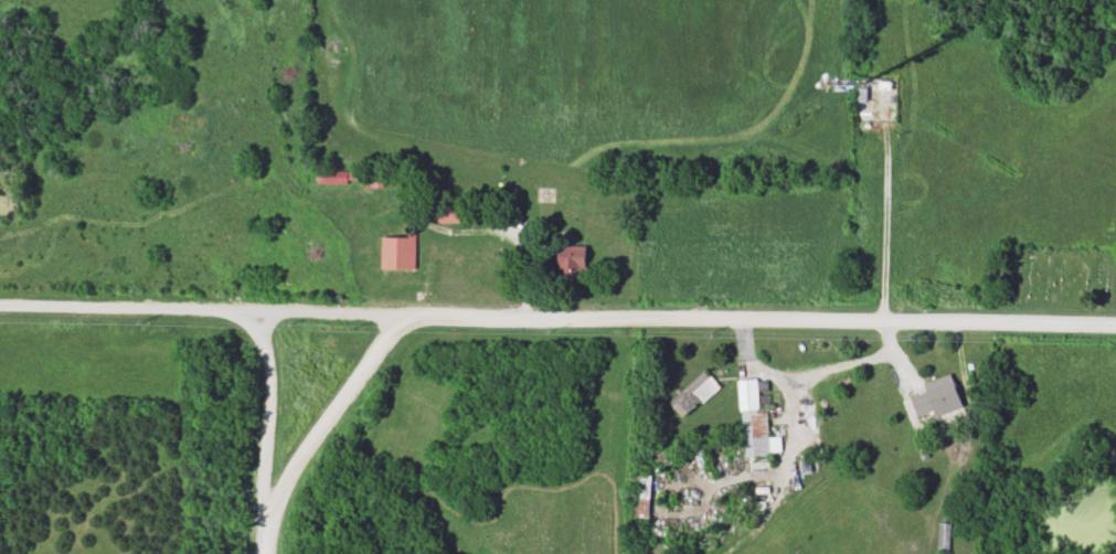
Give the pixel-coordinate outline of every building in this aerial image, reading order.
[(315,188),(383,188),(383,173),(315,173),(315,188)] [(458,209),(435,209),(435,225),(458,225),(458,209)] [(414,271),(414,239),(381,239),(381,271),(414,271)] [(584,258),(555,258),(555,282),(584,282),(584,258)] [(668,402),(681,419),(720,389),(706,372),(668,402)] [(921,386),(924,392),(909,397),(917,422),(961,408),(950,376),(921,386)] [(769,457),(767,410),(759,410),(757,380),(739,381),(743,459),(769,457)] [(649,476),(633,476),(633,519),(649,519),(649,476)] [(939,526),(939,553),(949,553),(949,526),(939,526)]
